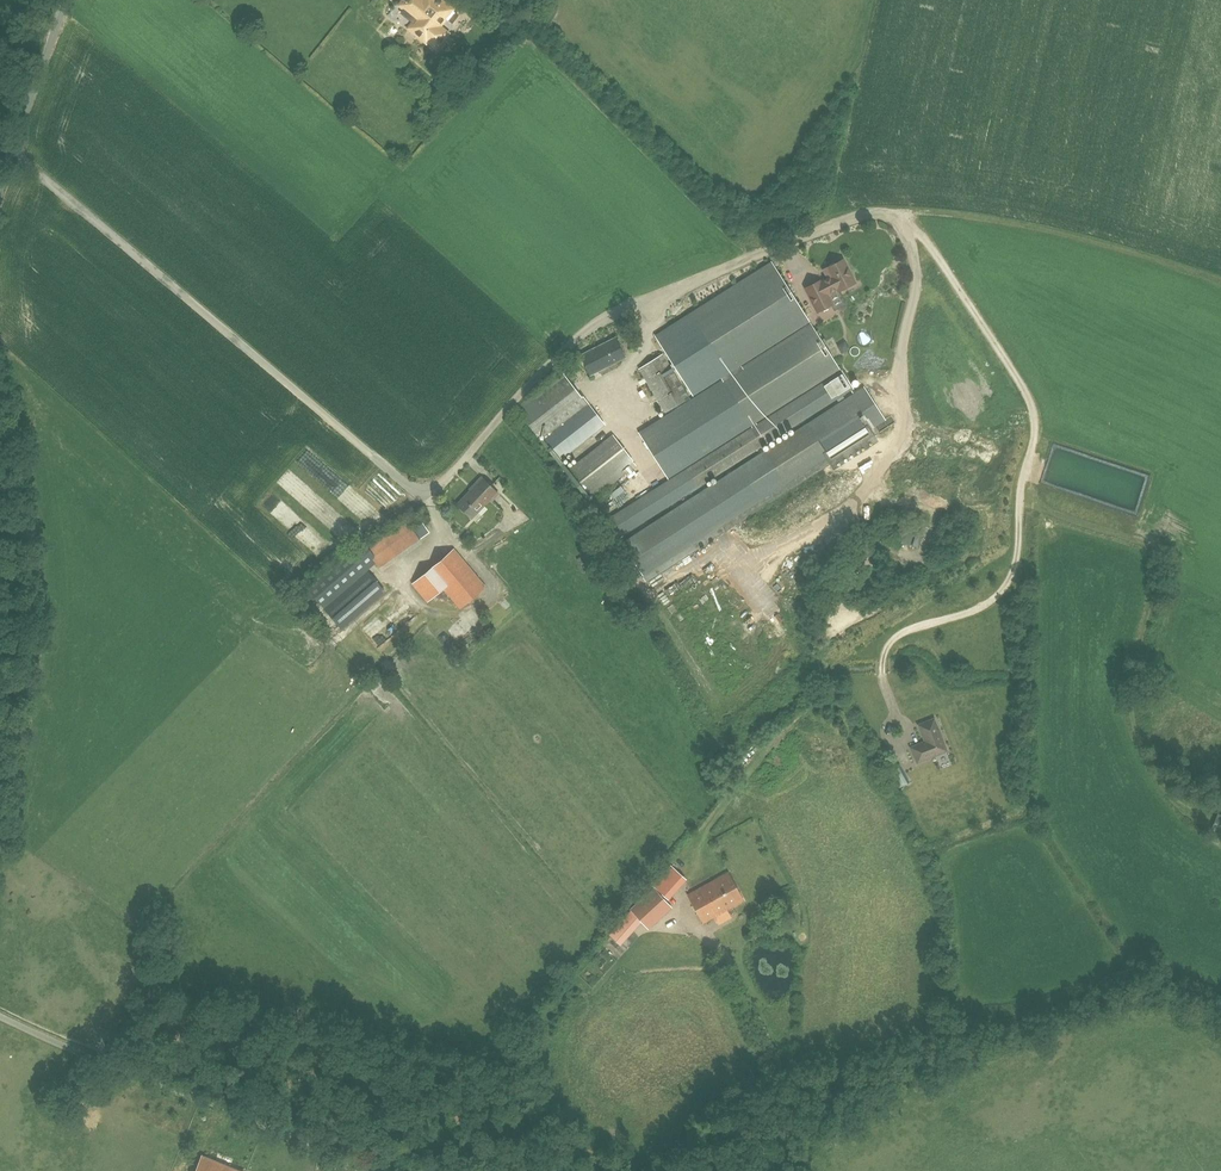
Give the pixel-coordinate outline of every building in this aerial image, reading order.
[(420,32),(438,46),(447,36),(438,29),(453,8),(443,0),(425,0),(424,1),(423,0),(402,0),(399,4),(426,25),(420,32)] [(820,281),(806,288),(818,312),(832,305),(835,310),(846,305),(839,291),(855,283),(843,260),(836,263),(834,263),(830,265),(829,267),(827,268),(824,270),(828,278),(823,281),(821,282),(820,281)] [(690,313),(655,336),(693,396),(728,374),(729,375),(741,367),(740,366),(809,322),(771,262),(690,313)] [(753,427),(756,425),(755,423),(839,369),(810,323),(741,367),(729,375),(723,379),(638,433),(667,479),(751,425),(753,427)] [(590,375),(625,357),(615,338),(581,356),(590,375)] [(842,343),(837,346),(842,354),(850,349),(846,344),(842,343)] [(663,354),(639,369),(664,411),(688,396),(663,354)] [(606,519),(618,537),(853,389),(841,371),(756,425),(753,427),(606,519)] [(558,462),(604,425),(562,373),(516,409),(558,462)] [(888,427),(863,388),(621,544),(646,583),(888,427)] [(589,502),(636,466),(612,436),(565,472),(589,502)] [(475,486),(470,491),(485,505),(490,499),(491,501),(499,493),(481,477),(474,484),(475,486)] [(612,499),(621,488),(616,484),(607,494),(612,499)] [(485,505),(470,491),(457,504),(472,518),(485,505)] [(362,541),(295,598),(302,607),(315,596),(321,603),(320,604),(337,624),(380,586),(367,570),(379,560),(383,565),(430,532),(423,522),(413,529),(406,520),(367,547),(362,541)] [(907,524),(901,543),(909,546),(915,527),(907,524)] [(482,587),(453,547),(409,580),(423,599),(437,588),(440,592),(442,590),(455,608),(482,587)] [(372,637),(386,621),(377,614),(363,630),(372,637)] [(934,720),(920,726),(926,742),(912,748),(917,762),(946,751),(934,720)] [(897,766),(890,769),(900,788),(908,784),(897,766)] [(1211,829),(1220,834),(1220,816),(1218,814),(1211,829)] [(688,895),(704,922),(743,900),(728,873),(688,895)] [(649,927),(670,907),(653,889),(631,909),(649,927)] [(633,932),(621,922),(610,934),(621,944),(633,932)] [(344,1135),(349,1142),(356,1142),(360,1137),(356,1130),(349,1130),(344,1135)] [(202,1156),(196,1170),(239,1170),(202,1156)]
